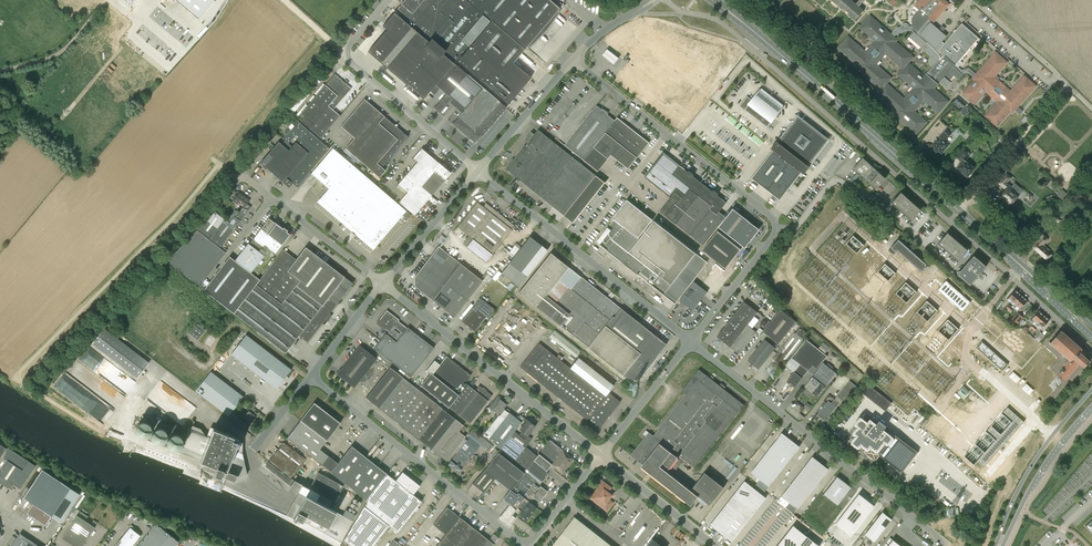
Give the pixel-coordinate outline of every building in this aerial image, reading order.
[(214,0),(159,0),(161,2),(191,27),(214,0)] [(367,53),(422,100),(422,101),(424,99),(454,63),(457,59),(458,59),(461,55),(490,21),(489,21),(490,20),(492,21),(525,49),(526,47),(527,47),(557,11),(558,10),(559,8),(549,0),(405,0),(404,2),(400,7),(399,6),(398,8),(398,9),(397,9),(402,13),(398,17),(394,13),(382,27),(386,31),(367,53)] [(840,8),(842,9),(843,8),(849,13),(848,14),(855,21),(864,11),(859,7),(864,1),(865,0),(831,0),(840,8)] [(862,30),(875,41),(866,52),(851,39),(850,40),(846,38),(838,48),(855,64),(855,65),(855,66),(855,67),(857,68),(856,68),(872,82),(874,84),(881,89),(877,94),(876,95),(894,110),(893,111),(893,112),(893,113),(894,114),(895,115),(913,131),(914,130),(918,132),(927,122),(914,111),(924,100),(938,113),(947,103),(945,100),(946,99),(934,89),(938,84),(935,81),(937,79),(940,82),(941,82),(947,88),(946,87),(950,82),(950,83),(948,81),(954,75),(958,78),(958,79),(962,75),(963,75),(962,74),(963,73),(968,72),(974,77),(973,77),(974,77),(973,78),(973,79),(974,80),(965,90),(966,91),(964,95),(974,104),(986,90),(990,94),(989,95),(994,99),(995,98),(998,101),(985,116),(995,125),(999,123),(1000,124),(1008,114),(1010,112),(1011,112),(1012,112),(1013,112),(1014,111),(1015,110),(1018,113),(1021,110),(1018,107),(1026,98),(1036,86),(1034,85),(1029,80),(1026,78),(1022,80),(1021,79),(1011,91),(1005,87),(1004,89),(1001,86),(1002,85),(1003,85),(994,77),(1004,66),(1007,62),(1000,57),(997,54),(994,56),(993,55),(976,75),(969,69),(962,71),(955,65),(979,38),(962,23),(955,31),(949,38),(944,44),(942,42),(944,39),(939,36),(941,34),(942,32),(939,29),(937,31),(936,33),(929,27),(936,19),(945,9),(949,4),(944,0),(920,0),(915,6),(914,6),(919,10),(912,18),(913,26),(909,27),(908,26),(908,25),(907,24),(906,24),(905,24),(904,24),(903,25),(902,25),(902,26),(901,27),(897,28),(891,35),(870,16),(861,26),(863,29),(862,30)] [(458,60),(457,62),(508,105),(511,101),(510,100),(527,80),(528,81),(531,78),(513,62),(525,49),(492,21),(462,56),(461,55),(458,59),(457,59),(458,60)] [(812,44),(816,40),(811,36),(807,40),(812,44)] [(619,56),(607,47),(602,53),(614,62),(619,56)] [(436,85),(430,91),(434,95),(440,88),(446,94),(443,97),(448,102),(451,98),(460,105),(457,109),(461,113),(452,123),(452,124),(475,143),(481,136),(480,135),(481,133),(504,107),(504,106),(468,75),(454,63),(436,85)] [(340,116),(333,110),(351,89),(334,74),(301,113),(305,117),(301,121),(321,138),(340,116)] [(747,97),(740,106),(745,110),(767,127),(776,116),(777,117),(779,113),(778,113),(782,107),(760,90),(752,100),(747,97)] [(965,105),(961,102),(957,98),(953,103),(956,106),(959,108),(965,105)] [(385,171),(382,168),(408,137),(364,99),(341,127),(354,138),(345,148),(379,178),(385,171)] [(439,102),(434,108),(439,113),(444,107),(439,102)] [(565,145),(584,160),(584,159),(615,121),(610,117),(596,106),(592,111),(590,114),(568,141),(565,145)] [(959,109),(962,115),(969,113),(966,107),(959,109)] [(615,121),(584,159),(598,171),(611,155),(618,160),(618,161),(628,169),(649,143),(617,118),(615,121)] [(752,178),(780,200),(802,172),(804,174),(806,171),(810,167),(807,165),(826,141),(814,132),(815,131),(815,130),(813,129),(810,127),(810,129),(797,119),(779,143),(777,141),(773,146),(776,147),(752,178)] [(262,164),(261,165),(262,166),(263,167),(264,166),(289,188),(292,183),(296,187),(329,148),(298,122),(291,130),(288,128),(284,132),(287,135),(283,139),(284,141),(282,144),(278,141),(260,163),(262,164)] [(935,152),(938,151),(941,153),(948,145),(944,142),(952,132),(947,128),(935,142),(932,146),(934,147),(933,150),(935,152)] [(548,213),(559,222),(564,215),(573,223),(603,185),(609,191),(612,188),(605,182),(604,182),(550,139),(538,129),(525,146),(525,145),(506,169),(553,207),(548,213)] [(320,199),(375,247),(401,217),(406,211),(333,148),(311,173),(319,180),(328,189),(320,199)] [(965,161),(968,159),(966,157),(969,153),(964,148),(961,152),(956,157),(960,160),(955,166),(967,176),(974,169),(965,161)] [(413,158),(417,162),(398,184),(396,187),(402,192),(404,189),(407,192),(399,202),(414,216),(428,199),(429,200),(432,197),(431,196),(451,173),(438,162),(438,163),(421,149),(413,158)] [(717,215),(726,203),(717,196),(718,194),(713,190),(712,192),(705,187),(705,186),(693,176),(694,175),(693,174),(692,177),(688,173),(689,171),(688,172),(663,153),(650,170),(645,177),(671,197),(660,211),(703,246),(724,220),(717,215)] [(886,178),(863,158),(854,168),(876,189),(886,178)] [(857,174),(854,178),(850,182),(852,184),(856,180),(859,175),(857,174)] [(1014,203),(1014,202),(1018,197),(1015,194),(1020,189),(1014,184),(1012,187),(1002,178),(998,183),(1005,189),(999,196),(1001,197),(1011,205),(1012,205),(1014,203)] [(1064,191),(1059,198),(1063,201),(1068,195),(1064,191)] [(238,212),(229,222),(236,227),(251,207),(247,204),(250,200),(239,192),(232,201),(241,207),(238,212)] [(901,192),(891,203),(896,207),(911,221),(921,210),(906,196),(901,192)] [(614,220),(597,241),(607,250),(621,261),(653,220),(629,201),(614,220)] [(477,202),(457,227),(472,238),(467,246),(466,246),(486,262),(511,231),(512,230),(511,229),(514,225),(498,213),(499,212),(497,210),(496,211),(485,203),(483,207),(477,202)] [(308,211),(319,221),(323,216),(313,206),(308,211)] [(235,209),(226,220),(229,222),(238,212),(235,209)] [(733,209),(732,210),(719,227),(745,248),(759,230),(733,209)] [(215,211),(197,230),(220,248),(236,227),(229,222),(226,220),(215,211)] [(1054,214),(1051,217),(1054,220),(1057,222),(1060,219),(1054,214)] [(257,277),(290,234),(286,231),(287,231),(283,228),(283,229),(269,218),(236,261),(257,277)] [(653,220),(621,261),(622,261),(637,273),(638,274),(647,281),(648,281),(664,294),(664,295),(668,289),(679,298),(687,289),(693,281),(707,263),(697,254),(696,254),(654,221),(653,220)] [(226,252),(220,248),(197,230),(166,262),(199,287),(226,252)] [(725,268),(741,249),(718,231),(702,250),(725,268)] [(938,244),(958,261),(968,250),(947,233),(938,244)] [(1043,234),(1032,246),(1038,251),(1047,259),(1051,254),(1049,251),(1048,251),(1049,250),(1043,244),(1045,241),(1046,241),(1047,241),(1047,240),(1048,239),(1047,238),(1047,237),(1046,237),(1043,234)] [(857,253),(864,246),(853,236),(846,244),(857,253)] [(501,274),(519,287),(541,259),(548,250),(530,237),(501,274)] [(896,252),(897,251),(921,272),(927,265),(898,239),(891,248),(896,252)] [(307,342),(324,320),(327,322),(330,319),(332,315),(329,313),(353,283),(306,247),(296,259),(284,250),(275,261),(274,261),(259,279),(235,261),(230,257),(204,290),(286,353),(299,336),(307,342)] [(454,317),(483,281),(443,250),(438,247),(414,278),(415,286),(454,317)] [(550,253),(518,293),(587,347),(624,377),(637,381),(666,344),(637,321),(634,324),(636,336),(630,336),(629,331),(623,332),(621,308),(580,276),(580,277),(550,253)] [(976,278),(977,279),(982,273),(981,272),(987,266),(974,255),(957,274),(970,285),(976,278)] [(888,282),(895,274),(885,264),(884,264),(877,272),(888,282)] [(966,298),(963,296),(964,295),(947,279),(939,289),(963,311),(972,301),(967,297),(966,298)] [(679,300),(693,311),(707,292),(694,281),(679,300)] [(907,303),(916,292),(906,283),(896,294),(907,303)] [(1015,290),(1008,298),(1014,304),(1021,295),(1015,290)] [(1014,304),(1011,306),(1014,309),(1016,306),(1020,309),(1027,300),(1021,295),(1014,304)] [(474,332),(486,318),(488,319),(496,310),(485,301),(480,297),(473,307),(462,321),(461,321),(469,328),(469,329),(472,331),(472,330),(474,332)] [(928,321),(937,310),(927,301),(917,312),(928,321)] [(1001,301),(995,309),(998,310),(1004,302),(1001,301)] [(517,302),(513,307),(518,311),(522,306),(517,302)] [(726,325),(717,337),(721,340),(719,343),(723,346),(727,349),(728,350),(730,347),(735,351),(739,354),(756,332),(747,325),(758,312),(745,302),(744,302),(743,303),(743,304),(734,315),(733,317),(727,324),(726,325)] [(781,309),(763,331),(779,344),(796,322),(781,309)] [(374,348),(405,373),(403,375),(408,380),(410,377),(434,348),(411,330),(410,329),(408,327),(407,328),(398,321),(399,320),(387,311),(377,322),(378,323),(381,325),(389,331),(387,334),(386,333),(383,337),(380,341),(374,348)] [(1033,318),(1038,323),(1044,315),(1039,311),(1033,318)] [(1022,320),(1016,314),(1010,321),(1013,324),(1016,321),(1019,324),(1022,320)] [(1049,320),(1044,315),(1038,323),(1043,327),(1049,320)] [(949,340),(958,329),(948,320),(938,331),(949,340)] [(194,327),(195,327),(189,335),(197,341),(203,333),(203,334),(205,331),(197,324),(195,327),(194,327)] [(795,332),(803,339),(807,334),(799,327),(795,332)] [(93,344),(137,378),(149,363),(104,329),(93,344)] [(581,350),(554,330),(549,337),(575,357),(581,350)] [(1085,357),(1088,354),(1061,330),(1050,343),(1069,359),(1064,365),(1065,366),(1058,375),(1064,381),(1080,363),(1084,367),(1090,361),(1085,357)] [(1040,331),(1035,336),(1038,339),(1040,340),(1044,335),(1040,331)] [(782,366),(803,339),(794,332),(772,359),(782,366)] [(800,364),(787,380),(796,387),(808,371),(827,385),(836,373),(822,362),(827,356),(806,339),(791,357),(800,364)] [(237,374),(252,355),(269,369),(268,370),(265,368),(255,382),(260,386),(271,372),(269,372),(271,370),(274,373),(271,377),(280,384),(285,378),(286,376),(291,370),(259,346),(251,340),(233,363),(229,368),(237,374)] [(775,348),(765,340),(748,361),(759,369),(775,348)] [(981,341),(976,348),(1002,371),(1008,365),(981,341)] [(823,342),(818,348),(825,353),(829,347),(823,342)] [(585,421),(586,422),(597,431),(620,402),(619,401),(608,393),(614,386),(582,361),(578,358),(570,368),(561,361),(563,358),(558,354),(556,357),(539,343),(520,367),(521,368),(537,381),(579,414),(583,417),(586,420),(585,421)] [(360,346),(337,374),(354,387),(377,359),(360,346)] [(86,350),(79,359),(79,360),(92,370),(94,369),(97,367),(98,370),(100,371),(97,373),(99,376),(105,381),(107,379),(108,380),(110,377),(112,379),(113,376),(112,374),(114,371),(102,363),(99,366),(96,364),(95,361),(96,362),(93,357),(90,354),(89,352),(86,350)] [(475,391),(467,385),(464,388),(459,395),(456,393),(462,386),(469,376),(465,373),(466,372),(446,357),(447,356),(446,356),(440,365),(434,361),(426,370),(431,374),(421,386),(470,424),(492,396),(479,386),(475,391)] [(463,425),(390,367),(366,398),(444,460),(446,461),(465,437),(459,431),(463,425)] [(644,439),(631,455),(643,465),(641,466),(654,476),(691,506),(698,496),(710,505),(724,488),(705,473),(691,491),(670,475),(682,459),(695,468),(744,405),(710,378),(699,369),(684,388),(682,391),(685,393),(665,419),(658,428),(659,429),(653,436),(649,432),(644,439)] [(1020,378),(1013,372),(1009,377),(1016,383),(1020,378)] [(217,376),(202,396),(228,416),(229,416),(242,398),(244,397),(243,396),(217,376)] [(803,393),(810,397),(812,394),(817,397),(825,387),(812,377),(804,387),(806,389),(803,393)] [(103,427),(115,411),(98,399),(98,400),(74,382),(73,383),(71,382),(69,385),(63,381),(57,390),(96,419),(95,421),(103,427)] [(831,403),(828,401),(817,415),(825,421),(839,403),(843,406),(858,388),(849,381),(831,403)] [(1033,390),(1026,384),(1022,388),(1029,395),(1033,390)] [(863,393),(871,400),(878,392),(869,385),(863,393)] [(954,407),(969,390),(965,387),(918,442),(935,457),(942,448),(947,452),(965,431),(961,428),(968,419),(954,407)] [(826,402),(828,400),(831,403),(834,398),(828,394),(824,400),(826,402)] [(499,416),(504,409),(507,405),(497,397),(488,407),(499,415),(499,416)] [(887,399),(881,407),(885,411),(892,403),(887,399)] [(314,403),(300,420),(327,441),(340,423),(314,403)] [(804,407),(809,411),(812,407),(807,403),(804,407)] [(193,411),(184,404),(175,415),(178,417),(175,420),(182,425),(193,411)] [(984,467),(1024,422),(1008,407),(964,456),(974,465),(977,461),(984,467)] [(254,416),(256,417),(258,414),(250,408),(243,418),(249,423),(254,416)] [(509,412),(508,413),(504,409),(499,416),(499,415),(483,435),(500,449),(514,431),(524,418),(520,415),(517,418),(509,412)] [(233,414),(229,418),(244,429),(247,425),(233,414)] [(887,432),(891,427),(887,424),(886,426),(879,421),(876,424),(869,419),(867,422),(861,417),(855,424),(859,427),(853,433),(857,436),(852,443),(859,448),(861,445),(867,449),(865,453),(875,461),(883,451),(886,454),(897,440),(887,432)] [(524,440),(535,426),(524,418),(514,431),(519,435),(524,440)] [(300,420),(287,438),(295,445),(309,455),(322,465),(330,472),(337,463),(320,449),(327,441),(300,420)] [(136,426),(135,429),(135,432),(136,434),(137,436),(140,438),(142,439),(145,438),(147,437),(149,436),(151,433),(151,431),(151,428),(150,426),(148,424),(145,423),(143,423),(140,423),(138,424),(136,426)] [(237,476),(240,477),(246,475),(242,454),(243,443),(239,442),(240,439),(211,428),(207,438),(200,430),(192,427),(181,454),(205,463),(202,469),(234,482),(237,476)] [(152,432),(151,435),(151,438),(152,440),(154,442),(156,444),(158,445),(161,444),(163,443),(165,442),(167,439),(167,437),(167,434),(166,432),(164,430),(162,429),(159,428),(156,429),(154,430),(152,432)] [(490,445),(472,430),(468,435),(486,450),(490,445)] [(514,431),(500,449),(526,470),(537,456),(525,447),(529,443),(524,440),(519,435),(514,431)] [(751,473),(760,480),(769,486),(800,447),(782,433),(751,473)] [(168,439),(167,441),(167,444),(168,447),(169,449),(171,450),(174,451),(177,451),(179,450),(181,448),(182,446),(183,443),(183,441),(181,438),(180,437),(177,435),(175,435),(172,435),(170,437),(168,439)] [(562,450),(549,440),(539,453),(538,454),(551,465),(562,450)] [(449,463),(447,465),(458,474),(471,458),(478,449),(467,441),(449,463)] [(269,461),(291,478),(296,471),(296,470),(305,459),(298,453),(295,451),(284,442),(269,461)] [(352,446),(331,472),(366,500),(386,475),(387,474),(378,467),(365,456),(352,446)] [(492,450),(488,455),(492,458),(497,451),(491,447),(490,449),(492,450)] [(0,471),(0,482),(7,487),(10,489),(13,484),(21,489),(36,466),(9,449),(4,458),(7,460),(0,471)] [(568,466),(573,459),(562,450),(551,465),(562,473),(568,466)] [(512,488),(524,473),(498,452),(473,484),(484,493),(495,479),(510,490),(512,488)] [(551,465),(538,454),(537,456),(526,470),(542,482),(547,475),(546,471),(551,465)] [(811,491),(828,469),(812,457),(792,482),(782,496),(797,509),(811,491)] [(265,463),(263,465),(265,466),(272,471),(290,486),(290,487),(299,492),(287,514),(293,517),(293,519),(295,520),(296,518),(322,532),(323,532),(341,542),(352,521),(355,516),(346,510),(342,515),(331,509),(329,508),(333,501),(335,502),(343,487),(344,486),(318,472),(310,489),(295,481),(292,478),(291,480),(275,467),(268,462),(266,464),(265,463)] [(941,462),(930,474),(942,486),(954,474),(941,462)] [(737,468),(735,467),(726,478),(728,480),(737,468)] [(52,516),(61,523),(71,507),(79,495),(42,470),(23,498),(33,504),(27,513),(45,526),(52,516)] [(349,544),(351,545),(372,545),(389,526),(397,532),(421,502),(422,502),(413,495),(420,486),(412,480),(413,479),(412,478),(411,477),(410,478),(402,472),(395,481),(393,479),(387,474),(386,475),(366,500),(365,501),(367,502),(364,506),(358,517),(344,540),(344,541),(340,545),(347,545),(349,544)] [(526,472),(524,473),(512,488),(523,496),(527,492),(536,499),(537,500),(540,497),(542,498),(547,492),(540,486),(539,488),(533,483),(535,482),(534,481),(535,479),(526,472)] [(852,487),(837,476),(824,494),(838,505),(852,487)] [(608,492),(611,489),(612,488),(603,481),(596,490),(590,498),(607,512),(614,503),(610,499),(612,496),(608,492)] [(745,481),(711,524),(732,541),(766,497),(745,481)] [(512,488),(510,490),(503,499),(516,509),(525,498),(523,496),(512,488)] [(875,506),(859,494),(835,525),(851,537),(875,506)] [(537,508),(529,502),(519,515),(523,519),(524,518),(527,520),(537,508)] [(796,508),(790,503),(786,508),(792,513),(796,508)] [(517,509),(510,504),(497,519),(508,528),(516,518),(512,515),(517,509)] [(489,540),(478,532),(474,529),(470,526),(459,517),(447,507),(446,508),(432,525),(446,535),(437,545),(484,545),(489,540)] [(883,512),(865,534),(874,542),(892,519),(883,512)] [(95,527),(77,515),(62,538),(74,545),(83,545),(85,545),(84,543),(95,527)] [(575,517),(574,517),(562,531),(563,532),(552,545),(613,545),(575,517)] [(179,542),(155,523),(139,543),(137,545),(175,545),(179,542)] [(777,545),(820,545),(793,525),(777,545)] [(141,536),(130,527),(115,545),(132,545),(141,536)] [(20,534),(12,545),(38,545),(20,534)] [(489,540),(494,544),(499,538),(498,538),(494,534),(489,540)]
